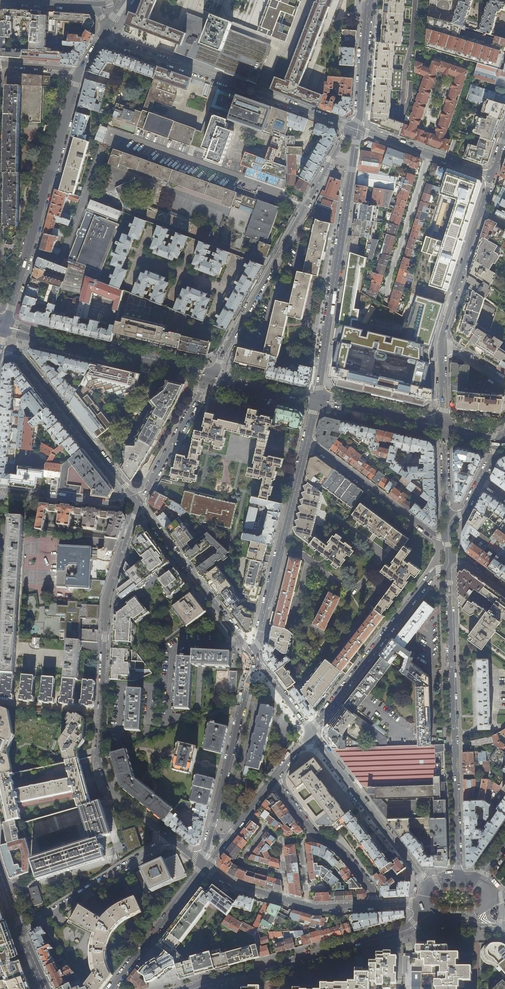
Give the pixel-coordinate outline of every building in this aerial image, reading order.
[(256,83),(270,47),(229,30),(232,23),(212,15),(210,23),(188,15),(182,32),(179,31),(149,19),(157,0),(143,0),(142,3),(137,15),(132,13),(132,15),(127,25),(137,28),(161,37),(175,43),(177,44),(174,52),(177,53),(191,58),(204,63),(219,69),(234,75),(245,79),(256,83)] [(286,42),(288,37),(301,1),(298,0),(272,0),(267,13),(260,32),(286,42)] [(319,107),(323,95),(307,89),(299,86),(328,11),(332,0),(318,0),(316,6),(287,81),(275,77),(271,89),(273,90),(289,96),(303,101),(306,102),(319,107)] [(428,15),(430,0),(382,0),(382,9),(380,9),(379,13),(379,17),(381,17),(379,37),(378,37),(377,37),(375,63),(373,98),(372,115),(371,118),(374,118),(373,123),(377,128),(387,131),(395,134),(399,136),(400,134),(403,124),(413,95),(412,94),(416,47),(425,47),(426,42),(427,29),(428,15)] [(450,14),(453,0),(437,0),(435,10),(450,14)] [(461,1),(459,0),(452,23),(462,26),(462,28),(465,29),(473,0),(462,0),(461,1)] [(491,35),(497,16),(496,16),(498,11),(500,12),(501,11),(501,10),(502,9),(504,10),(504,2),(499,0),(490,0),(490,2),(488,2),(479,31),(491,35)] [(9,9),(9,10),(7,10),(7,9),(4,12),(5,13),(2,15),(1,14),(0,15),(0,20),(4,20),(4,22),(2,22),(2,24),(3,31),(3,33),(1,33),(1,37),(6,38),(31,39),(31,50),(46,51),(46,47),(47,34),(49,15),(41,15),(42,11),(27,10),(13,9),(9,9)] [(49,15),(47,34),(57,34),(58,29),(63,29),(64,22),(78,23),(81,14),(72,13),(55,12),(43,11),(42,11),(41,15),(49,15)] [(84,24),(84,28),(87,30),(89,31),(92,28),(95,23),(90,14),(84,14),(81,14),(78,23),(84,24)] [(495,36),(494,42),(493,44),(460,34),(462,28),(462,26),(452,23),(428,15),(427,29),(426,42),(425,47),(478,63),(498,70),(504,47),(504,39),(495,36)] [(65,32),(65,29),(64,37),(70,37),(69,41),(88,42),(90,43),(91,40),(95,35),(89,31),(87,30),(83,37),(80,37),(80,35),(69,34),(70,32),(65,32)] [(342,44),(341,47),(355,48),(356,38),(357,31),(353,30),(343,30),(342,32),(346,37),(346,41),(342,44)] [(85,51),(90,43),(88,42),(69,41),(69,42),(64,42),(63,49),(65,49),(65,45),(75,46),(76,46),(77,47),(75,47),(74,50),(82,55),(85,51)] [(62,60),(63,52),(60,51),(60,52),(53,51),(53,49),(46,47),(46,51),(31,50),(22,49),(22,50),(21,58),(31,59),(51,61),(51,59),(62,60)] [(355,52),(355,48),(341,47),(339,47),(339,54),(344,53),(345,55),(345,57),(340,62),(340,65),(354,66),(355,58),(355,52)] [(7,48),(0,48),(0,55),(1,56),(5,56),(16,58),(21,58),(22,50),(7,48)] [(102,49),(99,54),(97,57),(88,72),(110,79),(115,65),(120,53),(112,50),(106,48),(104,49),(102,49)] [(65,52),(65,49),(63,49),(63,52),(62,60),(62,65),(73,66),(77,64),(78,62),(80,59),(82,55),(74,50),(72,52),(72,54),(71,54),(71,53),(65,52)] [(129,56),(120,53),(115,65),(136,72),(140,60),(129,56)] [(149,63),(140,60),(136,72),(154,78),(158,66),(149,63)] [(438,145),(440,146),(440,148),(445,150),(446,149),(448,150),(449,145),(447,144),(449,140),(445,138),(443,140),(442,137),(444,136),(455,105),(454,104),(455,103),(456,101),(456,99),(455,98),(456,94),(457,94),(459,94),(460,91),(459,89),(461,89),(467,70),(441,61),(440,63),(432,60),(430,66),(415,61),(415,71),(425,75),(419,90),(420,92),(418,93),(416,99),(417,102),(415,102),(413,109),(414,111),(412,112),(409,118),(410,121),(411,121),(409,126),(407,127),(406,125),(403,124),(400,134),(405,135),(405,134),(408,135),(407,136),(412,138),(413,137),(415,138),(414,139),(422,141),(429,144),(430,143),(432,144),(432,145),(437,147),(438,145)] [(503,71),(498,70),(478,63),(474,77),(504,88),(504,72),(503,71)] [(220,163),(226,146),(228,146),(233,132),(232,132),(232,131),(229,130),(225,129),(228,120),(231,113),(224,111),(213,107),(212,106),(209,113),(211,114),(204,134),(196,131),(197,129),(157,115),(158,113),(154,112),(154,114),(151,113),(155,101),(172,107),(177,95),(175,95),(178,87),(186,90),(190,78),(179,74),(163,68),(158,66),(154,78),(142,112),(137,126),(137,127),(191,146),(191,145),(207,151),(204,158),(220,163)] [(21,85),(20,122),(41,123),(41,119),(42,101),(43,86),(50,87),(50,85),(50,76),(41,75),(25,74),(16,73),(14,73),(12,73),(11,74),(9,75),(7,76),(6,77),(5,80),(4,82),(4,93),(7,93),(7,85),(21,85)] [(327,94),(330,92),(331,89),(333,89),(334,81),(340,81),(340,84),(341,85),(341,87),(340,87),(340,88),(339,94),(337,93),(337,95),(339,95),(340,95),(343,96),(343,97),(352,97),(352,88),(353,78),(326,77),(324,93),(327,94)] [(86,79),(82,92),(79,106),(83,108),(99,112),(107,86),(86,79)] [(20,137),(20,122),(21,85),(7,85),(7,93),(7,105),(6,126),(6,152),(5,168),(5,172),(7,172),(6,189),(6,214),(5,226),(18,226),(19,206),(19,188),(20,174),(20,172),(19,172),(19,158),(20,137)] [(504,105),(504,96),(471,85),(468,93),(504,105)] [(224,111),(231,92),(225,90),(224,93),(219,91),(213,107),(224,111)] [(250,99),(231,92),(224,111),(231,113),(228,120),(245,126),(263,132),(273,107),(262,103),(250,99)] [(328,95),(327,94),(324,93),(323,95),(319,107),(325,110),(333,112),(336,104),(334,103),(336,97),(334,96),(334,95),(332,96),(333,97),(332,97),(330,102),(328,100),(327,101),(326,100),(328,95)] [(468,93),(466,100),(484,105),(481,114),(487,116),(501,120),(502,120),(504,112),(504,110),(504,105),(468,93)] [(351,105),(352,97),(343,97),(343,96),(340,95),(339,101),(341,101),(337,104),(336,103),(336,104),(333,112),(338,114),(342,116),(351,110),(351,106),(351,105)] [(137,126),(142,112),(126,106),(126,105),(120,103),(119,104),(118,103),(116,109),(114,116),(114,117),(114,118),(115,118),(137,126)] [(281,110),(273,107),(263,132),(273,136),(280,138),(281,134),(286,136),(288,129),(288,126),(288,112),(281,110)] [(70,136),(76,137),(86,140),(88,135),(85,134),(90,115),(82,113),(77,112),(74,123),(70,136)] [(306,119),(288,112),(288,126),(293,128),(293,129),(297,131),(298,130),(303,132),(308,119),(306,119)] [(501,120),(487,116),(486,120),(478,117),(477,124),(475,132),(476,133),(481,135),(480,137),(494,141),(496,133),(501,120)] [(321,138),(318,143),(329,149),(332,143),(334,141),(337,135),(335,129),(327,126),(317,122),(313,134),(314,135),(314,134),(319,136),(320,135),(322,136),(323,137),(322,139),(321,138)] [(285,136),(286,136),(281,134),(280,138),(273,136),(265,159),(246,153),(242,166),(286,182),(287,174),(287,154),(287,137),(285,136)] [(287,136),(287,137),(287,154),(300,155),(305,158),(307,155),(300,151),(302,148),(294,147),(294,136),(287,136)] [(89,141),(86,140),(76,137),(73,145),(68,164),(63,182),(60,191),(72,195),(72,193),(74,194),(89,141)] [(494,141),(480,137),(477,146),(468,143),(463,158),(465,159),(474,162),(476,163),(483,165),(489,162),(491,154),(495,142),(494,141)] [(318,143),(315,141),(314,143),(317,145),(314,152),(313,151),(311,153),(309,156),(307,155),(305,158),(320,166),(324,157),(329,149),(318,143)] [(362,151),(359,171),(379,174),(388,148),(381,145),(370,141),(367,148),(372,149),(372,150),(382,153),(381,154),(362,151)] [(266,259),(271,246),(267,245),(280,208),(113,148),(108,162),(118,165),(119,162),(223,199),(222,202),(231,205),(239,208),(240,203),(255,209),(245,237),(251,239),(250,243),(253,244),(254,240),(261,243),(256,255),(257,256),(256,258),(255,262),(263,265),(265,262),(266,259)] [(388,148),(379,174),(389,176),(392,168),(394,169),(395,164),(402,166),(403,163),(406,154),(398,151),(388,148)] [(320,166),(305,158),(300,155),(287,154),(287,174),(295,174),(295,163),(297,163),(297,164),(299,161),(299,160),(306,164),(306,165),(302,163),(300,166),(304,168),(299,176),(301,178),(310,183),(315,174),(320,166)] [(410,155),(406,154),(403,163),(410,166),(413,156),(410,155)] [(413,156),(410,166),(410,167),(417,169),(420,159),(413,156)] [(431,174),(438,176),(441,166),(436,165),(434,164),(431,174)] [(444,167),(441,166),(438,176),(445,179),(448,169),(444,167)] [(448,169),(445,179),(440,194),(458,199),(444,240),(443,240),(443,241),(427,236),(425,243),(423,251),(432,254),(429,261),(437,263),(434,271),(432,270),(427,285),(448,291),(448,290),(451,281),(458,259),(464,239),(465,237),(470,220),(476,203),(482,184),(480,180),(473,178),(457,172),(456,172),(448,169)] [(379,174),(359,171),(358,178),(357,185),(368,187),(375,188),(395,191),(399,178),(389,176),(379,174)] [(295,174),(287,174),(286,182),(286,183),(294,185),(295,174)] [(413,182),(415,176),(408,174),(405,183),(412,185),(413,182)] [(500,176),(498,181),(497,185),(504,189),(504,179),(500,176)] [(122,205),(124,205),(126,198),(127,198),(130,191),(129,191),(131,184),(132,185),(134,178),(131,177),(131,179),(117,184),(116,184),(115,188),(116,188),(122,203),(122,205)] [(330,223),(334,224),(339,195),(336,194),(339,185),(341,180),(331,177),(326,191),(323,190),(315,204),(316,205),(317,203),(331,208),(333,208),(330,223)] [(305,192),(310,183),(301,178),(296,187),(305,192)] [(412,185),(405,183),(403,190),(410,192),(411,189),(412,185)] [(427,188),(425,193),(431,195),(434,185),(428,184),(427,188)] [(368,187),(357,185),(356,192),(354,202),(358,203),(369,205),(370,201),(367,201),(366,199),(367,199),(368,187)] [(494,194),(503,199),(504,200),(504,189),(497,185),(495,191),(494,194)] [(393,197),(395,191),(375,188),(372,205),(377,206),(389,208),(390,205),(393,197)] [(80,196),(74,194),(72,193),(72,195),(60,191),(56,189),(53,200),(49,213),(58,215),(58,216),(71,221),(73,216),(63,212),(64,207),(66,208),(67,205),(65,205),(67,198),(78,202),(80,196)] [(410,192),(403,190),(401,189),(401,191),(401,192),(400,195),(399,195),(398,198),(399,199),(407,202),(408,198),(410,192)] [(286,194),(299,202),(301,199),(286,191),(286,194)] [(435,196),(431,195),(425,193),(424,197),(423,201),(430,204),(432,204),(435,196)] [(500,205),(503,199),(494,194),(492,200),(491,204),(499,208),(500,205)] [(399,199),(393,197),(390,205),(405,209),(406,206),(407,202),(399,199)] [(94,211),(93,213),(117,223),(118,221),(119,221),(122,212),(92,200),(88,209),(94,211)] [(128,208),(188,232),(191,223),(131,200),(128,207),(128,208)] [(429,208),(430,204),(423,201),(421,206),(420,211),(426,213),(429,214),(431,208),(429,208)] [(376,222),(377,222),(378,219),(375,218),(377,206),(372,205),(369,205),(358,203),(357,207),(356,216),(355,218),(376,222)] [(390,205),(389,208),(394,210),(392,213),(394,214),(402,216),(404,213),(405,209),(390,205)] [(431,225),(440,228),(446,209),(437,206),(431,225)] [(498,210),(497,211),(495,214),(496,215),(501,217),(504,219),(504,213),(498,210)] [(87,211),(69,259),(102,272),(120,225),(117,223),(93,213),(87,211)] [(424,221),(426,213),(420,211),(418,215),(417,219),(424,221)] [(58,215),(49,213),(48,219),(47,223),(44,233),(45,234),(43,240),(41,249),(53,252),(58,254),(59,254),(59,253),(61,249),(60,248),(60,249),(54,248),(56,242),(57,243),(59,236),(53,235),(53,233),(64,237),(66,232),(55,228),(57,221),(69,226),(71,221),(58,216),(58,215)] [(401,221),(402,216),(394,214),(391,223),(391,224),(399,226),(401,221)] [(124,233),(121,242),(118,241),(116,246),(119,247),(117,251),(115,250),(113,256),(115,257),(112,265),(118,267),(115,275),(112,274),(111,277),(113,278),(111,285),(121,289),(128,270),(123,268),(135,238),(139,240),(147,221),(137,217),(134,224),(132,223),(131,226),(133,227),(130,235),(124,233)] [(376,222),(355,218),(354,226),(353,236),(359,237),(368,238),(374,239),(376,222)] [(305,269),(304,272),(312,275),(318,276),(321,263),(324,248),(328,233),(330,223),(321,222),(316,219),(314,229),(312,239),(308,254),(305,269)] [(425,222),(424,221),(417,219),(416,224),(414,229),(420,231),(421,231),(422,226),(424,227),(425,222)] [(483,237),(489,240),(491,236),(488,235),(489,230),(493,231),(496,227),(498,223),(489,219),(486,221),(483,228),(481,236),(483,237)] [(398,230),(399,226),(391,224),(389,232),(397,234),(398,230)] [(151,251),(177,261),(183,248),(184,248),(188,237),(177,233),(176,237),(174,236),(172,241),(174,241),(173,243),(171,243),(170,244),(169,243),(169,245),(166,245),(168,241),(166,240),(166,238),(169,239),(170,235),(168,234),(170,230),(159,225),(154,237),(156,238),(151,251)] [(500,229),(496,227),(493,231),(491,236),(489,240),(495,244),(497,241),(499,242),(504,231),(500,229)] [(417,240),(420,231),(414,229),(413,233),(411,238),(417,240)] [(387,234),(384,244),(386,244),(393,246),(394,242),(396,237),(387,234)] [(347,250),(351,252),(358,254),(359,249),(357,249),(359,237),(353,236),(349,235),(348,243),(347,250)] [(476,257),(475,260),(490,269),(499,254),(495,251),(498,246),(497,245),(495,244),(489,240),(483,237),(481,240),(483,241),(481,244),(479,247),(479,248),(479,249),(478,251),(476,254),(478,255),(477,257),(476,257)] [(373,260),(379,240),(374,239),(368,238),(365,257),(373,260)] [(414,250),(417,240),(411,238),(410,243),(408,248),(414,250)] [(193,267),(219,277),(225,264),(226,264),(230,253),(219,248),(214,263),(206,260),(211,246),(200,241),(196,253),(198,254),(193,267)] [(392,251),(393,246),(386,244),(384,251),(385,251),(384,254),(390,256),(392,251)] [(495,251),(499,254),(500,254),(503,248),(501,247),(498,246),(495,251)] [(417,250),(414,250),(408,248),(407,252),(405,257),(413,260),(417,250)] [(363,256),(358,254),(351,252),(350,261),(342,312),(341,317),(340,324),(337,323),(336,333),(335,333),(335,337),(334,340),(339,341),(353,344),(374,349),(374,352),(377,352),(378,350),(408,358),(430,363),(431,363),(430,357),(430,354),(430,351),(430,347),(432,340),(441,312),(442,308),(416,300),(408,323),(406,323),(404,328),(419,332),(416,342),(351,327),(353,319),(358,320),(360,310),(354,309),(363,256)] [(390,256),(384,254),(380,253),(379,256),(381,257),(379,263),(387,266),(388,261),(390,256)] [(37,261),(35,267),(46,271),(47,267),(66,274),(68,268),(65,267),(64,267),(39,257),(38,257),(37,261)] [(402,268),(411,271),(412,267),(410,266),(411,264),(413,265),(414,260),(413,260),(405,257),(404,261),(402,268)] [(67,262),(64,267),(65,267),(68,268),(87,275),(81,301),(78,312),(77,316),(81,317),(84,318),(87,319),(94,292),(95,292),(100,295),(116,301),(114,310),(120,311),(125,290),(121,289),(111,285),(99,280),(102,272),(69,259),(68,258),(67,262)] [(471,266),(469,272),(475,276),(481,280),(490,286),(491,286),(493,282),(492,281),(495,276),(493,275),(495,272),(490,269),(475,260),(473,259),(471,266)] [(245,299),(264,265),(263,265),(255,262),(251,261),(250,263),(248,262),(247,264),(246,263),(245,266),(248,267),(240,282),(237,281),(236,282),(237,283),(236,285),(237,286),(234,293),(232,297),(230,296),(229,298),(228,297),(227,298),(230,300),(222,315),(219,313),(217,315),(219,316),(218,318),(219,319),(215,325),(227,330),(240,308),(240,307),(245,299)] [(387,266),(379,263),(376,273),(384,275),(385,270),(387,266)] [(45,275),(46,271),(35,267),(34,272),(32,277),(62,287),(64,281),(45,275)] [(411,271),(402,268),(401,272),(399,275),(400,275),(407,277),(408,274),(410,274),(411,271)] [(150,287),(151,284),(154,285),(153,288),(155,289),(154,291),(152,291),(151,295),(153,296),(151,300),(154,302),(162,304),(166,293),(165,292),(170,279),(144,269),(139,282),(137,281),(132,293),(144,297),(145,293),(147,294),(149,289),(147,289),(148,287),(150,287)] [(294,290),(291,303),(288,316),(302,319),(303,316),(304,309),(306,301),(311,282),(312,275),(304,272),(299,271),(297,277),(294,290)] [(384,275),(376,273),(374,272),(372,278),(373,278),(372,282),(373,282),(381,285),(382,280),(384,275)] [(485,298),(490,290),(489,289),(490,287),(490,286),(481,280),(479,283),(473,279),(475,276),(469,272),(468,278),(465,285),(470,287),(471,288),(470,288),(485,298)] [(408,278),(407,277),(400,275),(398,279),(397,283),(406,285),(408,278)] [(62,287),(32,277),(31,280),(29,285),(26,295),(46,302),(49,303),(56,305),(62,287)] [(380,287),(381,285),(373,282),(371,287),(365,285),(364,287),(367,288),(378,292),(380,287)] [(404,292),(406,285),(397,283),(396,285),(395,289),(404,292)] [(193,299),(196,301),(195,304),(197,305),(196,307),(194,307),(192,311),(194,312),(192,316),(203,321),(208,309),(207,308),(212,295),(185,284),(180,298),(178,297),(174,309),(185,313),(186,309),(189,310),(190,305),(188,304),(189,302),(191,303),(193,299)] [(485,298),(470,288),(471,288),(470,287),(467,296),(463,308),(458,326),(456,332),(469,341),(470,341),(477,330),(475,329),(485,298)] [(377,295),(378,292),(367,288),(367,290),(370,291),(369,294),(376,298),(377,295)] [(401,299),(404,292),(395,289),(394,293),(392,298),(401,301),(402,302),(403,299),(401,299)] [(114,332),(114,333),(143,339),(181,348),(184,336),(189,315),(185,313),(174,309),(172,308),(167,327),(148,323),(154,302),(151,300),(144,297),(132,293),(131,293),(123,321),(117,320),(116,326),(114,332)] [(23,320),(30,322),(29,323),(34,325),(34,323),(39,324),(51,327),(55,311),(56,305),(49,303),(47,313),(46,313),(44,313),(44,312),(38,311),(37,311),(37,313),(34,312),(34,308),(33,307),(34,305),(36,304),(37,302),(45,305),(46,302),(26,295),(26,296),(23,304),(22,309),(20,314),(20,315),(23,320)] [(397,312),(401,301),(392,298),(391,302),(390,307),(397,312)] [(78,312),(81,301),(74,299),(74,301),(68,299),(66,305),(68,306),(73,307),(75,307),(74,311),(78,312)] [(266,347),(264,353),(272,355),(278,358),(288,316),(291,303),(277,300),(276,302),(273,315),(269,333),(266,347)] [(366,310),(394,325),(398,317),(371,302),(366,310)] [(59,313),(55,311),(51,327),(62,329),(73,332),(76,320),(65,317),(65,314),(61,313),(60,314),(59,313)] [(80,321),(81,317),(77,316),(76,320),(73,332),(76,333),(87,335),(92,336),(96,321),(87,319),(84,318),(84,320),(89,321),(89,323),(87,323),(87,324),(85,323),(85,322),(83,322),(83,323),(81,323),(80,321)] [(103,326),(102,328),(100,328),(99,326),(100,322),(96,321),(92,336),(104,339),(112,341),(113,335),(114,332),(116,326),(111,324),(110,329),(108,330),(109,327),(108,327),(106,326),(106,328),(104,328),(105,327),(103,326)] [(477,330),(470,341),(471,342),(473,343),(472,344),(484,352),(481,356),(491,362),(498,367),(503,360),(504,357),(504,351),(500,348),(504,342),(495,336),(480,325),(477,330)] [(211,342),(184,336),(181,348),(195,351),(208,354),(211,342)] [(430,363),(408,358),(407,362),(413,364),(413,363),(417,363),(412,384),(346,369),(353,344),(339,341),(336,355),(333,366),(332,371),(332,376),(334,377),(339,378),(338,385),(348,387),(371,392),(375,394),(386,396),(397,399),(409,401),(420,404),(425,405),(427,399),(433,399),(433,396),(433,394),(433,389),(424,387),(426,381),(429,364),(430,363)] [(272,355),(264,353),(239,347),(238,352),(236,361),(240,362),(260,367),(269,369),(272,355)] [(51,360),(52,353),(39,350),(31,348),(29,351),(43,368),(47,373),(52,380),(64,371),(59,368),(58,370),(56,369),(56,368),(48,363),(48,361),(48,360),(51,360)] [(59,354),(52,353),(51,360),(58,364),(59,364),(60,364),(61,365),(59,368),(64,371),(68,356),(59,354)] [(282,359),(278,358),(272,355),(269,369),(267,377),(275,379),(285,381),(288,368),(280,366),(279,368),(277,368),(276,366),(278,360),(282,361),(282,359)] [(79,359),(68,356),(64,371),(67,372),(69,369),(76,370),(80,372),(78,375),(79,376),(79,377),(75,374),(73,377),(75,378),(82,382),(92,362),(79,359)] [(500,413),(504,410),(504,388),(490,378),(482,373),(481,375),(474,374),(474,368),(469,365),(464,362),(455,361),(451,363),(451,369),(451,374),(452,402),(459,409),(466,410),(479,411),(491,412),(491,414),(494,415),(499,415),(500,413)] [(4,365),(3,371),(2,381),(2,384),(1,397),(13,398),(14,388),(13,388),(14,384),(18,384),(18,385),(20,387),(19,388),(25,395),(34,388),(18,367),(15,363),(12,362),(9,362),(7,363),(4,365)] [(78,388),(70,403),(72,406),(84,421),(90,428),(95,434),(97,437),(118,421),(114,415),(108,420),(90,398),(95,389),(96,388),(97,389),(104,386),(106,390),(113,388),(115,392),(122,390),(124,393),(132,391),(137,392),(141,373),(128,370),(114,367),(104,365),(92,362),(82,382),(80,384),(84,386),(81,390),(78,388)] [(295,370),(288,368),(285,381),(296,384),(305,386),(310,383),(313,368),(308,367),(296,364),(295,366),(299,367),(298,371),(296,371),(295,370)] [(68,373),(67,372),(64,371),(52,380),(59,388),(65,396),(71,385),(71,384),(69,383),(65,378),(64,378),(64,377),(68,373)] [(121,467),(131,479),(131,478),(133,478),(139,470),(144,463),(145,461),(154,446),(160,434),(170,416),(176,406),(182,393),(185,384),(175,381),(167,379),(165,385),(161,388),(162,390),(153,398),(159,406),(157,409),(150,414),(148,419),(135,442),(135,445),(134,444),(132,444),(132,443),(125,443),(124,459),(124,461),(125,461),(124,464),(121,467)] [(76,388),(71,385),(65,396),(66,398),(70,403),(78,388),(80,385),(78,385),(76,388)] [(34,388),(25,395),(23,397),(22,404),(24,402),(30,409),(25,413),(26,417),(34,418),(49,406),(46,402),(39,394),(34,388)] [(0,403),(0,414),(13,416),(19,416),(26,417),(25,413),(22,404),(23,397),(21,399),(20,399),(14,398),(13,398),(1,397),(0,403)] [(274,423),(276,414),(264,411),(259,410),(250,408),(229,403),(215,400),(215,402),(209,401),(208,407),(206,417),(204,426),(205,426),(204,431),(196,429),(191,450),(189,458),(186,457),(186,455),(178,453),(173,473),(172,479),(178,481),(179,477),(184,478),(184,480),(193,482),(193,480),(196,481),(198,475),(195,474),(196,469),(198,469),(200,460),(198,460),(199,454),(201,454),(203,446),(201,445),(203,438),(206,439),(206,441),(211,442),(211,440),(214,441),(213,444),(216,444),(215,448),(222,449),(222,446),(224,446),(226,438),(224,437),(226,429),(243,433),(242,435),(251,437),(251,435),(260,437),(254,462),(256,463),(254,468),(249,467),(247,475),(261,478),(262,477),(265,477),(260,497),(269,499),(270,494),(272,495),(272,492),(274,486),(272,486),(274,479),(275,480),(277,471),(276,471),(277,466),(282,467),(282,464),(284,458),(270,455),(270,457),(264,456),(269,437),(270,430),(269,430),(270,425),(276,426),(277,424),(274,423)] [(277,410),(276,414),(274,423),(277,424),(280,425),(282,420),(287,422),(287,420),(290,421),(289,427),(301,430),(301,429),(304,416),(301,411),(292,409),(278,405),(277,410)] [(34,418),(26,417),(19,416),(19,418),(18,423),(18,428),(17,432),(17,436),(16,442),(16,444),(16,448),(32,450),(34,427),(42,421),(43,422),(46,420),(47,422),(46,423),(45,422),(44,424),(49,430),(61,421),(55,414),(49,406),(34,418)] [(11,431),(17,432),(18,428),(11,427),(12,425),(10,425),(10,423),(11,423),(12,422),(13,416),(0,414),(0,430),(11,431)] [(341,429),(343,421),(333,418),(325,416),(320,420),(318,427),(316,435),(318,441),(329,450),(331,448),(337,440),(339,437),(330,435),(331,430),(342,433),(343,431),(341,429)] [(61,421),(49,430),(52,435),(51,436),(52,437),(51,437),(56,443),(58,442),(60,445),(63,443),(72,436),(70,433),(66,428),(61,421)] [(352,423),(343,421),(341,429),(343,431),(346,433),(349,429),(351,430),(351,431),(353,432),(353,433),(356,434),(357,435),(357,437),(359,438),(362,425),(352,423)] [(362,425),(359,438),(363,439),(362,441),(364,442),(364,440),(368,440),(368,437),(371,438),(369,450),(373,453),(378,429),(370,427),(362,425)] [(392,442),(394,433),(386,431),(378,429),(373,453),(377,457),(378,456),(388,458),(391,449),(380,446),(381,440),(386,441),(385,443),(387,443),(387,444),(390,444),(389,445),(391,446),(392,445),(392,442)] [(0,430),(0,446),(16,448),(16,444),(10,443),(10,441),(8,440),(8,439),(10,439),(10,438),(11,431),(0,430)] [(403,435),(394,433),(392,442),(397,443),(396,446),(392,445),(391,446),(391,449),(388,458),(388,461),(392,462),(392,465),(391,466),(392,467),(397,471),(400,473),(403,469),(404,467),(398,462),(399,462),(396,459),(398,448),(400,448),(402,448),(402,450),(407,451),(406,455),(407,455),(405,462),(407,463),(408,461),(409,458),(414,437),(413,437),(414,435),(406,434),(406,435),(403,435)] [(72,436),(63,443),(72,456),(82,448),(77,442),(72,436)] [(422,439),(414,437),(409,458),(411,459),(413,452),(415,452),(416,451),(420,452),(420,450),(421,451),(423,453),(423,454),(422,455),(422,458),(420,458),(420,463),(424,463),(435,462),(435,453),(434,446),(431,441),(422,439)] [(340,442),(337,440),(331,448),(333,450),(337,452),(342,445),(344,443),(341,441),(340,442)] [(41,451),(50,455),(51,453),(53,451),(54,450),(42,443),(41,451)] [(348,449),(342,445),(337,452),(339,454),(343,457),(348,449)] [(0,446),(0,462),(7,463),(13,464),(14,464),(15,460),(8,459),(8,457),(7,456),(7,455),(8,455),(9,453),(15,454),(16,448),(0,446)] [(349,461),(356,451),(350,446),(348,449),(343,457),(345,459),(349,461)] [(466,461),(469,450),(463,448),(458,447),(453,451),(454,460),(454,471),(460,471),(460,470),(461,470),(462,465),(462,464),(463,463),(463,462),(462,461),(463,460),(466,461)] [(82,448),(72,456),(62,464),(61,472),(58,491),(67,492),(80,493),(81,486),(66,484),(69,467),(74,463),(93,489),(93,495),(101,496),(109,497),(110,494),(112,491),(114,489),(111,485),(100,470),(88,456),(82,448)] [(356,451),(349,461),(352,464),(355,466),(362,456),(363,454),(357,450),(356,451)] [(470,469),(470,470),(467,469),(466,472),(468,473),(474,476),(479,467),(479,466),(483,458),(480,453),(472,451),(469,450),(466,461),(470,462),(470,463),(469,464),(468,465),(468,466),(469,467),(469,468),(470,469)] [(379,458),(377,457),(373,453),(370,457),(377,461),(379,458)] [(305,480),(308,482),(319,490),(334,469),(324,462),(316,456),(315,456),(313,457),(311,458),(310,458),(305,480)] [(362,456),(355,466),(358,468),(361,470),(366,463),(368,460),(362,456)] [(504,456),(499,460),(495,467),(504,472),(504,456)] [(0,462),(0,483),(10,485),(12,474),(6,473),(7,463),(0,462)] [(435,462),(424,463),(424,467),(424,468),(421,468),(421,467),(419,467),(419,466),(408,466),(408,471),(406,471),(403,469),(400,473),(403,475),(411,481),(412,479),(420,479),(420,477),(423,476),(424,479),(435,478),(435,470),(435,462)] [(45,464),(45,469),(44,470),(61,472),(62,464),(51,463),(46,463),(45,464)] [(372,467),(366,463),(361,470),(363,472),(367,475),(372,467)] [(44,470),(45,469),(19,466),(18,474),(12,474),(10,485),(27,487),(36,488),(38,477),(43,477),(43,476),(44,470)] [(378,472),(372,467),(367,475),(369,476),(373,479),(378,472)] [(504,473),(504,472),(495,467),(493,472),(491,476),(491,480),(498,485),(504,490),(504,475),(504,474),(504,473)] [(381,468),(378,472),(373,479),(375,481),(379,484),(384,477),(386,474),(384,472),(385,471),(381,468)] [(334,469),(319,490),(322,492),(349,512),(352,507),(364,491),(349,480),(334,469)] [(61,472),(44,470),(43,476),(56,478),(56,480),(52,479),(51,490),(58,491),(61,472)] [(460,474),(460,471),(454,471),(454,485),(455,500),(461,501),(468,487),(474,476),(468,473),(467,475),(465,475),(464,475),(462,475),(462,474),(460,474)] [(412,481),(411,481),(403,475),(399,481),(407,487),(412,481)] [(388,480),(384,477),(379,484),(381,486),(385,488),(391,480),(389,478),(388,480)] [(387,490),(387,493),(389,495),(395,487),(398,483),(393,479),(395,478),(393,477),(391,480),(385,488),(387,490)] [(435,478),(424,479),(424,486),(425,486),(424,487),(424,488),(424,489),(423,490),(425,491),(436,499),(436,486),(435,478)] [(413,483),(412,481),(407,487),(407,488),(412,491),(417,485),(413,483)] [(322,492),(319,490),(308,482),(308,483),(304,485),(306,490),(305,491),(302,492),(304,497),(300,499),(303,504),(299,506),(301,511),(297,513),(299,518),(295,520),(298,525),(294,527),(296,533),(310,544),(309,545),(316,550),(318,549),(323,553),(322,554),(329,559),(330,558),(334,561),(332,564),(338,568),(340,565),(341,566),(347,559),(345,558),(348,554),(351,556),(355,550),(352,548),(353,547),(346,542),(345,543),(341,540),(343,537),(338,533),(336,536),(334,535),(329,542),(330,543),(328,545),(316,536),(315,538),(312,536),(322,492)] [(417,485),(412,491),(419,496),(418,498),(417,497),(415,500),(415,501),(414,502),(412,501),(411,503),(409,501),(410,499),(408,497),(406,499),(402,504),(405,507),(410,510),(416,503),(417,501),(425,491),(423,490),(421,488),(417,485)] [(401,492),(395,487),(389,495),(394,498),(397,500),(401,494),(404,490),(403,489),(401,492)] [(181,506),(187,511),(190,515),(191,513),(205,516),(204,522),(231,528),(237,503),(215,498),(216,496),(200,492),(200,495),(195,494),(195,493),(185,490),(183,497),(181,506)] [(150,503),(160,508),(166,497),(155,491),(150,501),(150,503)] [(436,504),(436,499),(425,491),(417,501),(419,502),(419,501),(420,502),(421,500),(421,499),(423,497),(428,501),(428,502),(423,509),(421,507),(421,506),(416,503),(410,510),(431,526),(437,523),(437,514),(436,504)] [(492,496),(491,495),(486,491),(482,492),(479,500),(475,508),(489,518),(493,513),(501,502),(492,496)] [(404,496),(401,494),(397,500),(399,502),(402,504),(406,499),(403,497),(404,496)] [(252,540),(268,544),(273,545),(277,527),(277,526),(283,503),(269,499),(260,497),(253,496),(243,538),(252,540)] [(175,510),(180,516),(187,511),(181,506),(180,504),(169,498),(166,504),(170,506),(169,507),(175,510)] [(396,579),(375,609),(382,614),(384,610),(387,607),(389,608),(394,601),(392,600),(396,594),(398,595),(407,583),(408,581),(407,580),(412,573),(416,577),(421,570),(410,561),(409,562),(405,559),(412,550),(409,548),(408,550),(404,546),(409,539),(408,537),(399,531),(388,522),(380,516),(371,509),(363,503),(361,502),(353,514),(355,516),(354,517),(365,525),(366,524),(371,528),(370,529),(381,537),(382,536),(387,540),(386,541),(397,549),(398,548),(401,550),(392,561),(394,563),(391,567),(386,564),(381,571),(393,579),(394,578),(396,579)] [(495,523),(499,526),(504,520),(504,518),(504,505),(501,502),(493,513),(499,517),(495,523)] [(82,509),(67,507),(41,504),(37,529),(106,538),(117,540),(119,540),(121,531),(123,526),(125,519),(122,515),(122,514),(95,511),(82,509)] [(495,523),(489,518),(475,508),(471,515),(467,522),(480,531),(490,538),(497,529),(499,526),(495,523)] [(172,523),(164,512),(158,517),(161,522),(165,527),(166,527),(172,523)] [(0,674),(2,674),(14,675),(24,518),(16,517),(9,517),(9,519),(9,527),(8,545),(7,563),(6,582),(4,602),(3,619),(2,637),(1,655),(0,674)] [(172,523),(166,527),(174,537),(184,550),(190,545),(194,542),(196,540),(197,540),(179,517),(172,523)] [(466,551),(480,531),(467,522),(464,528),(462,533),(462,543),(466,551)] [(143,569),(151,578),(169,564),(161,552),(149,536),(142,528),(138,528),(137,532),(136,534),(138,536),(137,537),(136,536),(135,537),(136,538),(135,539),(135,538),(132,546),(134,549),(136,551),(137,551),(145,561),(143,562),(142,562),(140,563),(144,568),(143,569)] [(490,538),(492,540),(495,542),(498,539),(500,542),(498,545),(502,548),(504,544),(504,535),(497,529),(490,538)] [(194,548),(192,547),(190,545),(184,550),(183,550),(194,565),(197,568),(203,576),(213,568),(211,566),(212,565),(215,563),(214,561),(217,559),(218,560),(222,557),(224,560),(228,556),(226,553),(229,551),(208,531),(206,533),(207,535),(204,538),(202,540),(203,541),(199,544),(196,540),(194,542),(196,545),(195,547),(194,548)] [(488,546),(492,540),(490,538),(480,531),(466,551),(467,552),(471,556),(477,560),(484,551),(488,546)] [(117,540),(106,538),(105,548),(59,546),(57,587),(84,589),(84,600),(100,601),(100,598),(102,593),(103,589),(94,589),(94,585),(94,580),(90,579),(91,569),(91,560),(110,560),(114,548),(117,540)] [(266,552),(268,544),(252,540),(247,557),(250,558),(263,561),(266,552)] [(498,545),(495,542),(492,540),(488,546),(492,548),(490,550),(492,551),(493,550),(498,553),(502,548),(498,545)] [(502,548),(498,553),(494,559),(488,568),(493,572),(501,578),(504,581),(504,565),(497,559),(499,557),(501,555),(504,558),(504,550),(502,548)] [(488,554),(484,551),(477,560),(483,564),(488,568),(494,559),(491,556),(493,553),(489,551),(488,553),(488,554)] [(270,623),(274,624),(287,627),(289,628),(289,627),(288,626),(286,625),(288,616),(289,612),(293,595),(294,595),(294,591),(299,570),(300,567),(302,559),(300,559),(301,557),(289,554),(287,563),(289,564),(288,568),(284,581),(279,601),(277,612),(273,611),(272,617),(270,623)] [(265,562),(263,561),(250,558),(244,582),(259,586),(263,572),(265,562)] [(125,597),(146,581),(139,572),(135,567),(132,570),(127,563),(126,566),(124,570),(127,574),(124,576),(123,575),(120,583),(122,586),(123,587),(119,590),(125,597)] [(217,565),(213,568),(203,576),(210,585),(218,596),(232,585),(217,565)] [(461,589),(458,592),(468,598),(473,591),(478,594),(480,592),(486,584),(482,580),(471,573),(466,569),(461,575),(460,577),(461,578),(459,580),(461,582),(459,584),(461,586),(460,588),(461,589)] [(166,573),(158,580),(164,587),(165,586),(167,589),(166,590),(169,598),(186,585),(183,582),(174,570),(167,575),(166,573)] [(258,594),(260,586),(259,586),(244,582),(243,587),(245,587),(243,593),(246,594),(246,595),(246,596),(247,597),(249,597),(248,601),(258,603),(260,595),(258,594)] [(480,592),(490,599),(489,600),(491,601),(491,600),(495,603),(488,612),(474,601),(473,602),(468,598),(458,592),(459,613),(459,622),(472,632),(468,638),(482,648),(488,640),(490,642),(490,641),(504,652),(504,639),(497,633),(497,634),(493,631),(500,621),(498,619),(501,615),(504,618),(504,597),(499,593),(490,586),(486,584),(480,592)] [(237,592),(232,585),(218,596),(230,612),(246,632),(251,631),(256,612),(246,610),(247,608),(243,607),(243,606),(243,605),(242,605),(241,605),(239,606),(238,605),(239,604),(240,601),(234,593),(237,592)] [(313,623),(325,629),(328,624),(327,624),(341,597),(330,591),(327,597),(326,597),(325,601),(319,612),(317,615),(317,616),(313,623)] [(172,608),(186,627),(206,612),(200,604),(194,596),(192,593),(172,608)] [(128,643),(129,638),(131,638),(131,633),(130,633),(130,632),(132,632),(133,623),(131,623),(131,620),(134,618),(137,622),(140,620),(139,619),(142,617),(142,618),(150,613),(143,607),(142,607),(141,605),(138,600),(137,601),(135,598),(127,604),(128,606),(122,611),(115,617),(114,631),(113,631),(113,632),(113,637),(114,638),(114,642),(128,643)] [(67,640),(82,641),(97,642),(98,630),(80,630),(81,619),(98,619),(99,606),(78,606),(78,600),(68,600),(68,605),(57,605),(56,615),(61,615),(60,639),(67,640)] [(401,631),(394,639),(404,647),(435,608),(424,600),(419,607),(412,617),(401,631)] [(384,616),(382,614),(375,609),(374,609),(371,606),(370,608),(372,609),(367,616),(368,617),(367,617),(365,620),(365,621),(355,634),(354,634),(352,637),(341,651),(339,654),(333,661),(330,659),(329,660),(342,670),(346,673),(353,664),(349,660),(359,648),(372,632),(384,616)] [(329,660),(289,628),(287,627),(274,624),(272,634),(269,643),(272,644),(276,647),(286,655),(291,659),(298,684),(300,687),(302,689),(308,698),(314,707),(324,693),(334,681),(342,670),(329,660)] [(409,651),(404,647),(394,639),(393,638),(386,646),(380,654),(382,655),(392,663),(397,656),(394,653),(396,651),(405,657),(402,667),(400,669),(407,675),(412,661),(413,657),(411,657),(413,651),(409,651)] [(79,665),(82,641),(67,640),(63,679),(75,680),(78,680),(79,665)] [(274,653),(276,647),(272,644),(269,643),(266,642),(264,649),(266,659),(270,664),(275,671),(284,664),(291,659),(286,655),(284,657),(280,661),(274,653)] [(135,681),(152,673),(138,655),(137,661),(132,660),(132,650),(128,650),(124,649),(119,649),(114,649),(112,649),(112,660),(114,660),(113,664),(113,671),(111,671),(110,680),(135,681)] [(176,708),(190,709),(192,666),(230,668),(231,653),(193,651),(192,659),(185,659),(185,657),(182,657),(182,658),(178,658),(176,708)] [(392,663),(382,655),(382,656),(375,665),(366,677),(356,688),(353,693),(348,699),(344,705),(353,713),(363,701),(382,676),(392,663)] [(480,724),(480,728),(491,727),(491,724),(492,724),(492,722),(491,722),(489,659),(478,659),(478,662),(478,670),(478,678),(479,690),(479,704),(479,714),(479,720),(480,724)] [(412,661),(407,675),(416,682),(418,745),(431,744),(430,738),(430,704),(429,676),(414,664),(414,663),(412,661)] [(285,665),(284,664),(275,671),(279,677),(285,685),(290,690),(295,686),(293,684),(296,682),(290,674),(290,673),(290,671),(289,671),(287,671),(284,666),(285,665)] [(228,692),(236,692),(237,672),(229,672),(228,692)] [(2,674),(0,695),(0,694),(0,699),(14,700),(14,696),(13,696),(13,695),(14,675),(2,674)] [(19,700),(34,701),(34,697),(33,697),(34,676),(29,676),(22,676),(21,696),(19,696),(19,700)] [(39,702),(54,703),(55,699),(53,699),(55,678),(42,677),(41,697),(40,697),(40,698),(39,702)] [(74,700),(75,680),(63,679),(62,699),(61,699),(60,699),(60,703),(75,705),(75,700),(74,700)] [(81,705),(94,706),(95,694),(95,682),(83,681),(82,700),(82,701),(81,701),(81,705)] [(298,684),(295,686),(290,690),(294,697),(300,704),(305,700),(308,698),(302,689),(300,691),(298,689),(300,687),(298,684)] [(126,730),(141,731),(143,690),(129,689),(128,703),(127,714),(127,725),(126,730)] [(305,700),(300,704),(304,709),(308,714),(308,715),(314,714),(317,711),(314,708),(311,703),(309,704),(305,700)] [(387,738),(353,713),(344,705),(343,704),(341,707),(332,718),(328,723),(343,733),(349,726),(350,727),(351,727),(351,726),(352,725),(351,725),(351,724),(354,720),(356,721),(356,722),(378,740),(380,742),(380,746),(387,746),(386,739),(387,738)] [(243,775),(245,776),(247,768),(259,771),(260,763),(262,764),(263,761),(261,761),(274,710),(270,709),(270,707),(268,707),(268,708),(262,706),(259,718),(257,717),(257,720),(259,720),(255,736),(253,735),(252,738),(254,738),(247,765),(246,764),(243,775)] [(11,774),(13,774),(11,764),(9,764),(10,760),(9,760),(10,757),(8,756),(9,753),(7,752),(13,735),(12,735),(13,732),(11,731),(12,728),(10,727),(11,724),(9,723),(10,720),(8,719),(10,715),(8,715),(9,711),(2,709),(2,711),(0,710),(0,776),(11,774)] [(67,762),(79,759),(77,752),(80,748),(81,747),(79,746),(84,740),(82,738),(84,736),(82,735),(83,733),(84,732),(82,730),(84,728),(83,726),(85,723),(83,722),(85,719),(78,715),(77,716),(75,715),(74,717),(70,714),(68,718),(70,719),(68,722),(69,723),(67,726),(69,728),(68,730),(70,731),(62,743),(66,762),(67,762)] [(204,750),(222,754),(225,741),(228,727),(216,724),(216,723),(212,722),(212,724),(211,723),(204,750)] [(343,733),(328,723),(326,726),(325,728),(324,729),(324,731),(324,736),(330,743),(333,747),(346,747),(346,738),(344,738),(343,733)] [(495,744),(495,745),(504,751),(504,745),(499,741),(499,739),(500,739),(500,738),(499,738),(497,733),(492,736),(495,744)] [(492,745),(495,744),(492,736),(472,740),(473,744),(478,745),(491,742),(492,745)] [(173,770),(190,774),(193,762),(197,748),(179,744),(173,770)] [(444,744),(431,744),(418,745),(387,746),(380,746),(367,746),(352,747),(346,747),(333,747),(343,760),(359,782),(369,794),(380,810),(387,819),(392,819),(392,810),(381,798),(434,797),(434,814),(433,814),(433,815),(430,815),(430,813),(423,813),(423,817),(446,817),(446,806),(445,781),(440,781),(440,776),(436,776),(436,774),(435,757),(435,753),(444,751),(444,744)] [(486,751),(486,761),(491,761),(498,766),(504,755),(504,751),(495,745),(491,751),(486,751)] [(156,815),(164,822),(174,810),(134,777),(126,750),(111,754),(114,764),(120,786),(124,789),(140,802),(156,815)] [(486,761),(486,751),(479,751),(479,758),(475,758),(475,759),(474,759),(473,751),(463,751),(463,757),(463,762),(474,761),(484,761),(486,761)] [(298,800),(309,814),(316,823),(318,825),(334,826),(352,812),(356,809),(348,798),(332,778),(318,759),(316,756),(315,755),(313,754),(311,753),(307,753),(305,753),(304,754),(302,755),(300,757),(298,759),(292,767),(289,771),(288,773),(287,776),(287,778),(286,779),(287,782),(287,785),(289,787),(291,790),(298,800)] [(79,759),(67,762),(69,770),(68,770),(69,773),(70,773),(71,779),(69,780),(69,779),(16,790),(17,790),(14,791),(13,784),(14,784),(13,781),(12,781),(11,775),(11,774),(0,776),(0,785),(3,797),(7,815),(8,822),(16,820),(21,819),(19,812),(20,812),(19,809),(18,809),(17,802),(19,802),(19,803),(72,792),(72,791),(74,790),(76,797),(75,797),(76,801),(77,800),(79,807),(81,807),(92,804),(88,791),(82,770),(80,759),(79,759)] [(474,761),(463,762),(463,769),(464,773),(474,773),(474,761)] [(498,766),(491,761),(488,778),(504,789),(504,771),(503,769),(498,766)] [(191,803),(197,804),(209,807),(210,801),(212,792),(215,780),(198,775),(191,803)] [(488,778),(484,779),(464,779),(464,788),(464,800),(477,800),(477,798),(475,798),(475,792),(476,792),(476,786),(481,787),(478,800),(485,799),(488,778)] [(488,778),(485,799),(485,800),(490,803),(492,789),(504,797),(497,808),(504,813),(504,789),(488,778)] [(270,796),(267,800),(271,804),(273,807),(281,801),(279,799),(275,794),(272,794),(270,796)] [(485,805),(485,800),(485,799),(478,800),(477,800),(464,800),(465,808),(465,818),(483,817),(484,817),(484,814),(479,814),(477,813),(476,813),(476,804),(480,804),(480,805),(485,805)] [(207,815),(209,807),(197,804),(196,809),(194,809),(194,811),(196,812),(193,822),(194,822),(193,828),(191,829),(192,830),(190,831),(189,829),(185,825),(185,824),(177,818),(178,816),(177,815),(180,811),(181,812),(182,810),(182,809),(187,807),(187,809),(190,809),(191,803),(182,800),(174,810),(164,822),(169,826),(194,846),(200,844),(203,831),(207,815)] [(268,807),(271,804),(267,800),(265,803),(261,807),(269,813),(271,811),(270,809),(268,807)] [(100,801),(92,804),(81,807),(92,841),(31,860),(37,879),(105,858),(103,850),(104,850),(103,846),(102,846),(99,839),(111,835),(107,824),(102,806),(100,801)] [(283,804),(281,801),(273,807),(272,808),(276,814),(285,807),(283,804)] [(270,814),(269,813),(261,807),(259,810),(256,815),(259,817),(260,818),(264,821),(269,815),(270,814)] [(287,810),(285,807),(276,814),(280,820),(281,820),(290,813),(287,810)] [(504,819),(504,813),(497,808),(495,807),(493,810),(496,812),(490,821),(499,827),(503,821),(504,819)] [(358,821),(352,812),(334,826),(337,830),(345,824),(347,826),(354,836),(362,847),(369,855),(377,866),(381,872),(386,868),(392,863),(394,862),(399,858),(395,854),(392,856),(387,859),(382,852),(370,837),(358,821)] [(290,813),(281,820),(284,824),(284,825),(285,825),(288,823),(290,826),(291,825),(296,821),(293,817),(290,813)] [(275,820),(269,815),(264,821),(267,824),(270,826),(275,820)] [(446,826),(446,817),(423,817),(392,819),(387,819),(396,831),(401,837),(408,831),(410,831),(410,828),(430,827),(431,845),(435,845),(438,845),(447,845),(447,837),(446,826)] [(483,817),(465,818),(465,825),(465,834),(479,834),(480,829),(475,827),(476,826),(475,825),(478,823),(478,819),(479,819),(482,820),(483,817)] [(484,817),(483,817),(482,820),(486,822),(484,825),(486,827),(485,828),(485,829),(485,830),(480,829),(479,834),(480,834),(490,841),(491,838),(495,834),(499,827),(490,821),(487,819),(484,817)] [(8,822),(5,823),(8,841),(9,844),(20,841),(18,833),(19,833),(19,829),(17,829),(16,820),(8,822)] [(280,824),(275,820),(270,826),(274,829),(277,831),(280,827),(281,827),(282,828),(283,826),(281,824),(280,824)] [(245,828),(249,831),(253,835),(257,830),(259,827),(256,824),(251,821),(248,824),(245,828)] [(296,821),(291,825),(293,828),(291,829),(293,831),(300,827),(298,824),(296,821)] [(284,825),(284,824),(283,826),(282,828),(284,830),(282,833),(284,834),(286,836),(289,836),(293,831),(291,829),(288,827),(285,825),(284,825)] [(122,831),(128,850),(134,849),(141,847),(137,833),(136,827),(122,831)] [(300,827),(293,831),(298,835),(299,834),(300,835),(301,835),(304,833),(304,832),(302,830),(300,827)] [(243,839),(249,831),(245,828),(242,832),(239,836),(243,839)] [(252,837),(253,835),(249,831),(243,839),(247,842),(250,839),(252,837)] [(411,831),(410,831),(408,831),(401,837),(406,844),(413,852),(422,845),(424,845),(424,844),(422,842),(420,842),(416,837),(415,837),(411,831)] [(262,840),(262,841),(264,842),(270,835),(267,833),(266,833),(263,837),(263,839),(262,840)] [(481,854),(490,841),(480,834),(479,834),(465,834),(466,847),(466,863),(466,865),(470,865),(473,865),(481,854)] [(276,840),(270,835),(264,842),(267,844),(271,847),(273,844),(276,840)] [(237,846),(243,839),(239,836),(235,841),(233,843),(237,846)] [(26,839),(20,841),(9,844),(0,846),(5,862),(6,866),(10,879),(19,876),(29,872),(30,854),(26,839)] [(244,846),(247,842),(243,839),(237,846),(241,850),(244,846)] [(267,844),(264,842),(262,841),(259,846),(257,848),(261,851),(267,844)] [(241,850),(237,846),(233,843),(229,849),(225,854),(232,859),(233,860),(237,860),(238,857),(239,856),(243,851),(241,850)] [(312,843),(311,843),(312,853),(313,855),(319,856),(321,845),(316,844),(312,843)] [(269,849),(271,847),(267,844),(261,851),(260,853),(262,855),(263,853),(266,851),(267,851),(269,849)] [(325,848),(321,845),(319,856),(324,859),(328,849),(325,848)] [(435,854),(435,845),(431,845),(431,855),(427,855),(427,854),(426,853),(424,850),(425,848),(425,845),(424,845),(422,845),(413,852),(417,858),(423,865),(431,865),(435,865),(435,854)] [(439,854),(435,854),(435,865),(443,865),(448,865),(447,858),(447,845),(438,845),(439,854)] [(260,853),(261,851),(257,848),(255,851),(252,855),(260,857),(262,855),(260,853)] [(331,852),(328,849),(324,859),(329,863),(335,854),(331,852)] [(263,853),(262,855),(260,857),(262,858),(270,860),(270,858),(269,854),(267,851),(266,851),(263,853)] [(230,862),(232,859),(225,854),(222,858),(219,861),(220,867),(224,870),(227,873),(228,873),(234,864),(231,862),(230,862)] [(338,856),(335,854),(329,863),(328,863),(333,868),(334,867),(341,860),(338,856)] [(138,873),(147,893),(153,890),(173,881),(182,877),(186,876),(182,867),(181,866),(178,859),(177,855),(164,861),(152,866),(141,871),(138,873)] [(270,858),(270,860),(269,865),(273,866),(279,868),(280,868),(279,864),(279,860),(270,858)] [(401,862),(399,858),(394,862),(395,864),(394,865),(392,863),(386,868),(389,872),(392,876),(394,875),(391,871),(393,869),(397,875),(406,868),(401,862)] [(344,863),(341,860),(334,867),(339,873),(346,867),(344,863)] [(317,861),(313,861),(314,870),(315,876),(317,876),(320,875),(322,862),(317,861)] [(327,865),(322,862),(320,875),(322,877),(324,878),(330,870),(331,870),(327,865)] [(237,866),(234,864),(228,873),(232,875),(235,877),(240,868),(237,866)] [(348,869),(346,867),(339,873),(342,878),(350,872),(348,869)] [(243,869),(240,868),(235,877),(240,879),(244,881),(246,876),(248,871),(243,869)] [(389,872),(386,868),(381,872),(380,872),(382,874),(380,876),(378,874),(373,877),(377,883),(381,888),(390,887),(392,887),(392,886),(396,883),(393,879),(389,881),(385,876),(389,872)] [(409,872),(406,868),(397,875),(396,876),(400,881),(401,881),(401,882),(411,883),(411,879),(412,875),(409,872)] [(332,869),(331,870),(330,870),(324,878),(323,879),(324,880),(325,881),(327,882),(328,883),(329,882),(334,875),(337,874),(332,869)] [(352,874),(350,872),(342,878),(347,883),(348,882),(354,878),(352,874)] [(265,876),(256,873),(255,878),(267,882),(268,877),(268,875),(267,874),(267,876),(265,876)] [(334,875),(329,882),(330,884),(332,885),(339,883),(341,883),(343,882),(340,879),(337,874),(334,875)] [(396,876),(393,879),(396,883),(397,884),(396,885),(398,887),(398,891),(397,897),(404,897),(409,896),(410,890),(411,883),(401,882),(401,881),(400,881),(396,876)] [(265,887),(267,882),(255,878),(253,884),(260,886),(265,887)] [(354,878),(348,882),(349,884),(349,889),(357,889),(363,888),(358,883),(354,878)] [(276,879),(275,884),(274,889),(278,891),(283,892),(282,891),(282,885),(281,880),(279,880),(276,879)] [(339,883),(332,885),(332,888),(333,890),(347,889),(346,886),(346,884),(345,885),(343,882),(341,883),(339,883)] [(234,907),(236,903),(229,898),(216,888),(213,885),(207,892),(202,888),(189,904),(174,923),(172,926),(170,929),(168,932),(179,940),(180,941),(209,903),(227,916),(234,907)] [(29,889),(35,906),(42,903),(37,887),(29,889)] [(390,891),(390,887),(381,888),(381,894),(384,898),(390,897),(397,897),(398,891),(390,891)] [(363,888),(357,889),(357,891),(356,891),(356,893),(356,895),(358,895),(358,899),(359,899),(364,899),(366,896),(366,893),(364,890),(363,888)] [(238,900),(236,903),(234,907),(251,912),(255,900),(249,898),(241,896),(238,900)] [(50,945),(62,959),(68,966),(75,974),(78,978),(79,979),(88,988),(101,988),(105,985),(112,976),(109,971),(108,967),(107,964),(106,961),(106,957),(106,954),(106,950),(107,947),(108,943),(109,940),(110,937),(112,932),(114,929),(116,927),(120,923),(123,921),(130,916),(134,914),(138,913),(142,911),(136,898),(133,899),(128,901),(123,903),(118,906),(110,912),(106,915),(103,919),(88,910),(80,906),(76,914),(73,920),(70,919),(68,922),(66,924),(60,929),(55,920),(53,921),(48,924),(61,940),(56,944),(44,927),(42,928),(41,926),(38,928),(32,932),(31,936),(34,943),(38,951),(47,947),(43,937),(43,935),(46,934),(53,944),(50,945)] [(266,912),(271,904),(261,901),(261,902),(260,903),(264,905),(253,927),(243,922),(243,921),(242,924),(227,916),(222,924),(237,932),(239,928),(254,936),(255,936),(257,932),(263,919),(266,912)] [(275,905),(271,904),(266,912),(272,915),(268,922),(263,919),(257,932),(258,932),(267,932),(268,932),(281,908),(281,907),(275,905)] [(283,909),(281,908),(268,932),(282,932),(283,929),(288,919),(293,910),(289,909),(288,911),(285,910),(283,909)] [(298,912),(293,910),(288,919),(298,922),(303,913),(298,912)] [(404,912),(377,913),(378,919),(379,925),(391,922),(405,918),(405,914),(404,912)] [(307,914),(303,913),(298,922),(300,922),(303,923),(304,920),(311,922),(312,916),(307,914)] [(362,914),(352,914),(352,921),(359,921),(359,923),(353,924),(355,931),(367,928),(379,925),(378,919),(377,913),(364,914),(362,914)] [(352,921),(352,914),(347,915),(348,919),(348,923),(341,925),(340,923),(339,923),(338,925),(338,926),(341,935),(346,934),(351,933),(348,923),(352,923),(352,921)] [(315,916),(312,916),(311,922),(309,927),(314,928),(315,924),(319,925),(321,918),(321,916),(317,916),(315,916)] [(1,961),(0,959),(12,955),(7,941),(7,939),(8,939),(3,926),(1,927),(0,925),(0,962),(1,961)] [(338,926),(329,929),(332,938),(337,936),(341,935),(338,926)] [(318,928),(314,928),(315,932),(310,933),(310,931),(309,932),(309,933),(313,943),(317,942),(322,940),(319,931),(318,928)] [(323,930),(319,931),(322,940),(327,939),(332,938),(329,929),(323,931),(323,930)] [(308,944),(313,943),(309,933),(309,932),(308,930),(305,930),(306,935),(301,937),(304,945),(308,944)] [(294,931),(292,931),(282,932),(283,938),(285,942),(287,950),(294,948),(295,948),(292,939),(296,938),(296,937),(294,931)] [(179,940),(168,932),(166,935),(157,945),(175,959),(180,979),(188,977),(196,975),(192,961),(192,959),(190,959),(191,961),(186,962),(186,961),(183,962),(183,960),(179,958),(181,955),(179,953),(178,952),(177,952),(177,950),(175,949),(177,947),(175,945),(179,940)] [(260,939),(258,932),(257,932),(255,936),(254,936),(257,945),(257,947),(261,946),(260,944),(268,942),(269,942),(268,938),(268,937),(260,939)] [(224,941),(209,946),(211,953),(215,970),(224,967),(230,965),(227,953),(224,941)] [(281,952),(287,950),(285,942),(275,944),(277,953),(281,952)] [(458,987),(460,987),(460,981),(472,981),(472,967),(457,967),(457,960),(459,960),(459,953),(448,953),(448,946),(436,946),(436,942),(432,942),(423,942),(418,942),(418,946),(417,946),(417,953),(422,953),(422,960),(425,960),(426,967),(441,967),(441,974),(439,974),(439,980),(435,980),(435,987),(437,987),(437,988),(458,988),(458,987)] [(504,979),(504,945),(504,944),(501,943),(496,942),(492,942),(489,943),(486,944),(485,945),(483,947),(481,950),(481,954),(481,956),(482,959),(484,962),(486,960),(489,964),(492,963),(496,967),(504,979)] [(140,964),(135,969),(142,974),(146,977),(146,980),(149,988),(156,986),(172,981),(180,979),(175,959),(157,945),(155,944),(153,947),(148,954),(140,964)] [(267,944),(261,946),(257,947),(260,957),(265,956),(270,955),(267,944)] [(55,963),(62,959),(50,945),(47,947),(38,951),(42,960),(45,968),(55,963)] [(260,957),(257,947),(257,945),(227,953),(230,965),(245,961),(260,957)] [(370,982),(377,982),(377,985),(384,985),(384,988),(391,988),(391,984),(397,984),(397,973),(395,973),(395,967),(397,967),(397,956),(395,956),(391,956),(391,951),(384,951),(384,952),(381,952),(377,952),(377,960),(370,960),(370,963),(370,971),(363,971),(363,968),(358,968),(356,968),(356,981),(349,981),(349,983),(345,983),(336,983),(336,984),(329,984),(329,983),(324,983),(322,983),(322,988),(370,988),(370,982)] [(192,959),(192,961),(196,975),(205,972),(215,970),(211,953),(191,958),(192,959)] [(2,979),(20,973),(18,973),(17,971),(20,971),(15,958),(4,962),(5,966),(8,974),(1,976),(2,979)] [(55,963),(45,968),(53,985),(54,988),(60,988),(67,986),(63,980),(63,977),(66,976),(66,977),(75,974),(68,966),(67,966),(63,970),(60,971),(60,970),(58,969),(55,963)] [(139,978),(142,974),(135,969),(132,974),(128,979),(134,984),(140,980),(140,979),(139,978)] [(412,971),(412,988),(422,988),(422,972),(412,971)] [(4,986),(5,988),(26,988),(25,987),(20,973),(2,979),(0,980),(0,988),(4,986)] [(79,979),(71,983),(67,986),(60,988),(88,988),(79,979)] [(140,980),(134,984),(136,988),(144,988),(149,988),(146,980),(142,981),(142,980),(140,980)] [(502,980),(492,988),(504,988),(504,983),(502,980)]
